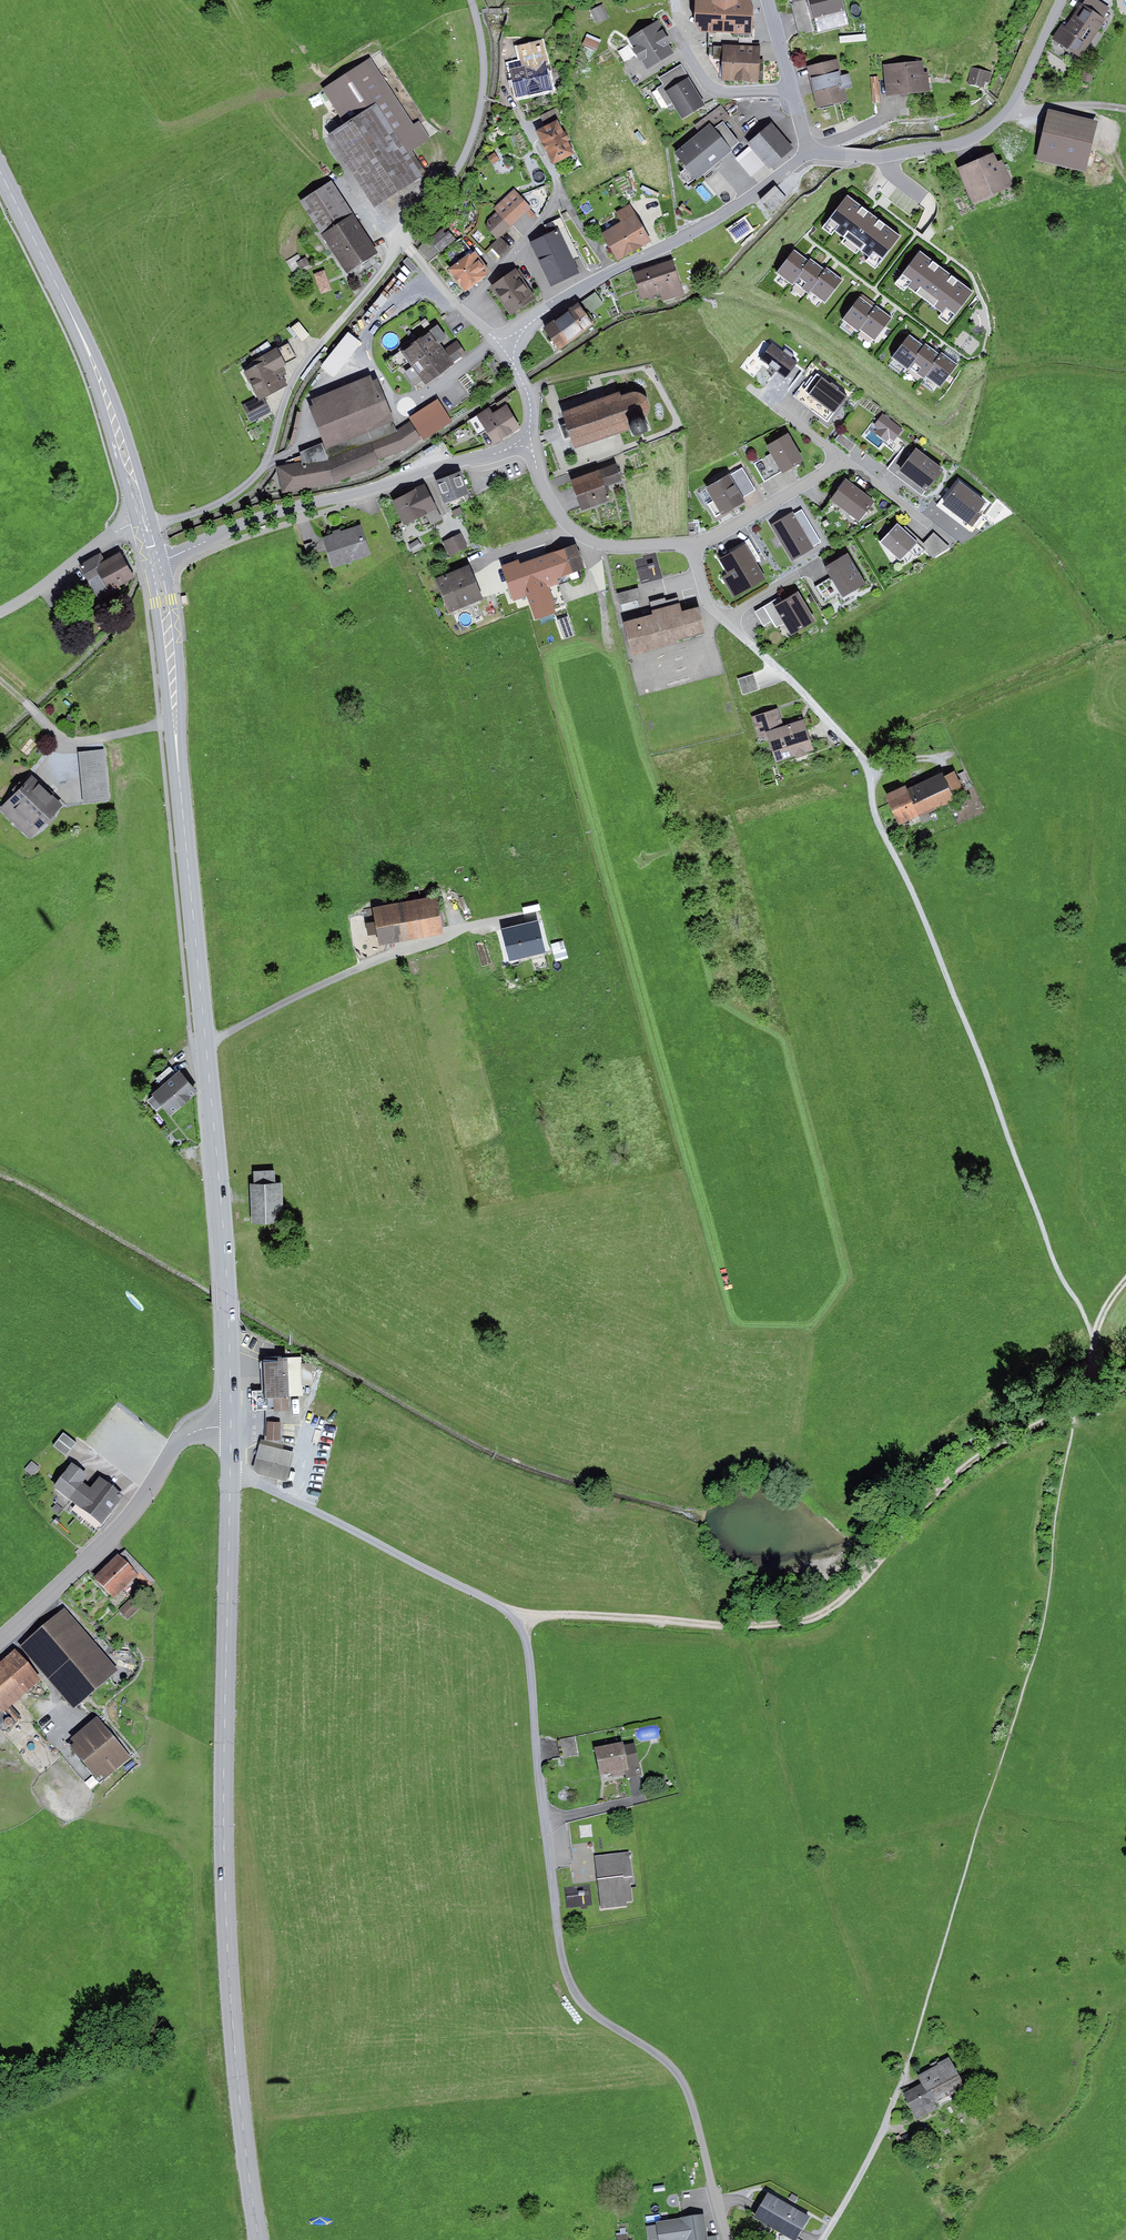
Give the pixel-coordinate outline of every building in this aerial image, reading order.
[(694,27),(701,35),(753,37),(754,11),(750,0),(695,0),(694,27)] [(812,32),(804,0),(790,4),(798,36),(812,32)] [(804,0),(812,32),(813,36),(849,27),(842,0),(804,0)] [(1083,5),(1104,19),(1110,9),(1096,0),(1086,0),(1083,5)] [(1083,5),(1082,4),(1066,28),(1061,25),(1051,41),(1080,60),(1106,21),(1104,19),(1083,5)] [(603,5),(590,11),(596,25),(609,19),(603,5)] [(659,23),(630,40),(636,50),(632,52),(640,65),(643,63),(648,72),(675,56),(670,47),(672,46),(659,23)] [(587,35),(582,46),(596,53),(601,41),(587,35)] [(866,35),(839,38),(840,44),(867,42),(866,35)] [(519,62),(508,65),(516,99),(550,90),(543,63),(547,62),(542,42),(516,48),(519,62)] [(761,49),(723,47),(723,49),(713,48),(712,62),(722,63),(722,84),(759,85),(761,49)] [(346,127),(329,138),(375,209),(422,178),(407,155),(431,140),(419,121),(413,125),(370,61),(323,91),(346,127)] [(838,61),(807,68),(817,111),(849,103),(846,91),(853,87),(850,75),(841,77),(838,61)] [(924,63),(884,67),(887,98),(930,94),(928,73),(925,74),(924,63)] [(559,67),(552,68),(554,79),(561,78),(559,67)] [(681,67),(660,80),(664,86),(656,90),(667,109),(672,106),(682,123),(706,109),(681,67)] [(991,74),(972,68),(968,85),(983,89),(985,82),(989,83),(991,74)] [(1083,72),(1081,82),(1092,84),(1094,74),(1083,72)] [(878,77),(870,78),(873,104),(881,103),(878,77)] [(696,127),(700,133),(710,125),(715,131),(723,124),(724,125),(731,120),(721,107),(696,127)] [(557,108),(540,118),(545,127),(562,117),(557,108)] [(1098,123),(1048,111),(1036,160),(1087,172),(1098,123)] [(557,123),(536,134),(553,166),(574,155),(557,123)] [(723,124),(715,131),(731,151),(739,145),(724,125),(723,124)] [(700,133),(673,156),(686,172),(681,176),(689,185),(694,181),(697,182),(732,153),(731,151),(715,131),(710,125),(700,133)] [(772,125),(748,146),(749,148),(766,166),(770,171),(794,150),(772,125)] [(766,166),(749,148),(735,160),(752,179),(766,166)] [(495,153),(488,158),(493,166),(500,161),(495,153)] [(995,153),(958,169),(972,202),(1014,184),(1004,162),(1000,164),(995,153)] [(321,238),(353,217),(331,184),(300,205),(321,238)] [(775,188),(760,204),(771,215),(787,199),(775,188)] [(514,190),(493,210),(497,213),(511,228),(526,214),(530,210),(532,208),(514,190)] [(901,235),(847,195),(819,232),(830,241),(836,233),(869,258),(865,263),(874,270),(901,235)] [(621,224),(601,235),(617,263),(652,244),(630,206),(616,214),(621,224)] [(530,210),(526,214),(532,221),(536,216),(530,210)] [(488,220),(486,229),(496,240),(511,228),(497,213),(488,220)] [(353,217),(321,238),(345,275),(377,255),(353,217)] [(545,227),(550,237),(559,233),(573,263),(580,259),(561,219),(545,227)] [(744,221),(730,232),(737,241),(751,231),(744,221)] [(445,228),(429,241),(439,253),(455,240),(445,228)] [(550,237),(530,245),(551,289),(579,276),(573,263),(559,233),(550,237)] [(501,239),(492,248),(502,260),(512,251),(501,239)] [(809,259),(794,248),(775,274),(790,285),(791,282),(809,259)] [(974,290),(920,250),(892,287),(904,295),(909,288),(942,313),(938,318),(948,325),(974,290)] [(459,268),(450,274),(465,295),(487,280),(485,277),(490,274),(475,253),(467,259),(462,251),(452,258),(459,268)] [(810,257),(809,259),(791,282),(807,294),(809,291),(826,269),(810,257)] [(306,258),(297,264),(301,271),(311,265),(306,258)] [(673,263),(634,275),(642,302),(647,300),(649,303),(653,301),(652,297),(660,295),(662,301),(682,295),(673,263)] [(827,267),(826,269),(809,291),(826,303),(843,279),(827,267)] [(517,272),(491,288),(510,317),(536,301),(517,272)] [(604,305),(595,293),(581,304),(586,310),(587,310),(591,315),(604,305)] [(875,308),(861,297),(842,323),(856,333),(858,331),(875,308)] [(577,305),(542,332),(559,353),(594,327),(577,305)] [(876,306),(875,308),(858,331),(873,343),(876,340),(892,317),(876,306)] [(299,323),(291,329),(303,344),(311,337),(299,323)] [(438,328),(429,335),(438,347),(447,340),(438,328)] [(925,345),(910,334),(891,360),(906,371),(907,368),(925,345)] [(429,335),(388,366),(394,374),(407,364),(411,369),(421,383),(425,387),(467,355),(456,342),(443,352),(438,347),(429,335)] [(926,343),(925,345),(907,368),(923,380),(925,377),(942,355),(926,343)] [(289,344),(278,350),(284,363),(296,358),(289,344)] [(772,345),(760,361),(786,380),(798,364),(791,359),(794,356),(786,349),(782,353),(772,345)] [(256,368),(245,375),(258,398),(260,402),(265,399),(287,387),(282,378),(287,375),(284,369),(287,367),(284,363),(278,350),(253,363),(256,368)] [(943,353),(942,355),(925,377),(942,389),(959,365),(943,353)] [(421,383),(411,369),(404,374),(415,388),(421,383)] [(831,387),(816,376),(814,379),(804,393),(809,396),(807,398),(832,416),(834,417),(847,399),(838,392),(838,391),(832,386),(831,387)] [(804,393),(814,379),(811,377),(809,381),(807,379),(793,397),(827,422),(832,416),(807,398),(809,396),(804,393)] [(374,378),(305,404),(322,445),(325,453),(367,436),(393,425),(374,378)] [(620,398),(563,417),(575,451),(629,432),(634,444),(649,438),(643,423),(646,421),(650,415),(651,410),(647,402),(644,399),(640,397),(636,395),(621,401),(620,398)] [(507,397),(496,405),(499,409),(511,402),(507,397)] [(260,402),(258,398),(242,406),(251,423),(271,413),(265,399),(260,402)] [(438,402),(410,420),(423,441),(452,422),(438,402)] [(489,409),(476,417),(485,432),(493,446),(520,429),(506,407),(492,415),(489,409)] [(903,430),(882,415),(873,426),(878,430),(874,435),(892,449),(898,441),(895,440),(903,430)] [(478,437),(485,432),(476,417),(469,421),(478,437)] [(393,425),(367,436),(377,461),(405,451),(421,440),(410,423),(397,433),(393,425)] [(840,433),(835,440),(850,452),(855,445),(840,433)] [(367,436),(325,453),(328,461),(332,486),(379,466),(377,461),(367,436)] [(787,437),(766,449),(771,456),(766,458),(774,473),(779,470),(783,477),(804,465),(787,437)] [(300,454),(302,463),(328,461),(325,453),(322,445),(300,454)] [(899,475),(914,454),(904,447),(887,471),(922,496),(924,493),(899,475)] [(944,472),(916,452),(914,454),(899,475),(924,493),(926,496),(944,472)] [(302,463),(276,468),(282,495),(332,486),(328,461),(302,463)] [(616,468),(571,483),(582,513),(609,504),(606,496),(611,494),(608,487),(621,483),(616,468)] [(756,491),(743,469),(729,476),(742,499),(756,491)] [(461,475),(436,484),(445,506),(447,505),(449,510),(467,503),(465,498),(469,497),(461,475)] [(742,499),(729,476),(705,489),(712,503),(707,505),(715,520),(721,516),(722,518),(745,505),(742,499)] [(846,482),(831,502),(860,524),(875,504),(846,482)] [(959,484),(941,508),(972,531),(982,518),(979,515),(987,505),(959,484)] [(417,494),(394,505),(405,527),(426,516),(431,527),(443,521),(425,485),(415,490),(417,494)] [(460,508),(452,513),(455,518),(463,514),(460,508)] [(801,511),(794,515),(813,547),(821,543),(801,511)] [(793,513),(771,526),(792,563),(814,550),(813,547),(794,515),(793,513)] [(333,537),(323,540),(333,569),(370,557),(360,527),(341,534),(340,530),(332,533),(333,537)] [(896,527),(880,545),(900,563),(917,545),(902,531),(896,527)] [(906,527),(902,531),(917,545),(920,548),(924,544),(906,527)] [(950,549),(933,533),(924,544),(920,548),(932,559),(950,549)] [(461,536),(444,543),(449,556),(466,549),(461,536)] [(418,540),(409,545),(413,553),(422,547),(418,540)] [(479,549),(476,540),(471,542),(471,545),(474,551),(479,549)] [(729,552),(731,556),(745,547),(754,562),(759,559),(749,541),(729,552)] [(312,544),(304,546),(307,558),(315,555),(312,544)] [(576,547),(545,558),(554,584),(571,578),(573,585),(583,582),(580,572),(584,570),(576,547)] [(731,556),(720,561),(728,575),(722,578),(734,599),(765,581),(754,562),(745,547),(731,556)] [(89,581),(97,594),(134,574),(120,548),(104,557),(101,551),(79,562),(89,581)] [(847,557),(824,571),(830,579),(839,595),(843,600),(866,586),(847,557)] [(519,563),(500,570),(513,604),(527,599),(535,623),(554,617),(545,592),(556,588),(554,584),(545,558),(520,567),(519,563)] [(659,577),(666,575),(662,561),(655,563),(659,577)] [(468,568),(435,582),(449,616),(483,602),(468,568)] [(839,595),(830,579),(815,587),(824,603),(839,595)] [(97,594),(89,581),(81,585),(88,599),(97,594)] [(638,588),(617,594),(620,605),(641,599),(638,588)] [(815,625),(798,594),(782,603),(780,598),(763,608),(772,622),(776,629),(784,624),(792,638),(815,625)] [(649,603),(652,614),(679,606),(677,599),(666,602),(665,599),(649,603)] [(101,601),(88,610),(97,624),(110,615),(101,601)] [(653,619),(624,627),(632,659),(676,647),(676,645),(706,637),(699,611),(682,615),(679,606),(652,614),(653,619)] [(772,622),(763,608),(755,613),(763,627),(772,622)] [(572,629),(557,635),(560,644),(576,638),(572,629)] [(753,675),(738,680),(743,695),(758,690),(753,675)] [(765,729),(783,723),(777,706),(751,715),(759,738),(767,735),(765,729)] [(783,723),(765,729),(767,735),(775,760),(795,753),(796,757),(807,753),(806,750),(813,748),(803,716),(783,723)] [(104,748),(79,751),(84,802),(109,799),(104,748)] [(954,768),(944,772),(952,790),(962,786),(954,768)] [(942,769),(908,785),(920,812),(955,796),(952,790),(944,772),(942,769)] [(31,773),(23,782),(19,778),(11,787),(14,790),(0,805),(0,807),(30,835),(46,819),(49,822),(56,814),(53,812),(62,802),(31,773)] [(907,782),(886,791),(899,822),(920,812),(908,785),(907,782)] [(437,892),(373,904),(375,917),(378,931),(379,942),(444,930),(437,892)] [(378,931),(375,917),(365,919),(368,933),(378,931)] [(536,919),(502,926),(509,957),(547,948),(545,939),(541,940),(536,919)] [(156,1077),(161,1083),(175,1071),(170,1065),(156,1077)] [(198,1088),(179,1067),(175,1071),(161,1083),(152,1091),(153,1092),(147,1098),(156,1108),(162,1103),(170,1112),(198,1088)] [(253,1169),(254,1181),(275,1180),(275,1168),(253,1169)] [(254,1181),(250,1181),(251,1221),(284,1220),(282,1180),(275,1180),(254,1181)] [(277,1356),(261,1357),(262,1388),(263,1407),(290,1407),(289,1395),(302,1394),(301,1356),(288,1356),(287,1353),(277,1353),(277,1356)] [(263,1407),(262,1388),(252,1389),(253,1408),(263,1407)] [(281,1419),(268,1418),(267,1436),(280,1437),(281,1419)] [(75,1442),(63,1432),(53,1444),(66,1454),(75,1442)] [(260,1442),(253,1468),(258,1472),(287,1480),(294,1451),(260,1442)] [(32,1462),(24,1470),(31,1476),(39,1468),(32,1462)] [(87,1477),(72,1465),(54,1489),(102,1526),(124,1497),(100,1478),(90,1491),(82,1484),(87,1477)] [(57,1504),(52,1509),(59,1515),(63,1510),(57,1504)] [(125,1551),(120,1556),(138,1576),(136,1578),(147,1589),(155,1582),(125,1551)] [(117,1554),(93,1578),(115,1599),(136,1578),(138,1576),(120,1556),(117,1554)] [(129,1599),(119,1609),(128,1618),(138,1608),(129,1599)] [(64,1610),(20,1648),(73,1711),(118,1673),(64,1610)] [(0,1663),(0,1711),(2,1714),(6,1710),(41,1680),(15,1650),(0,1663)] [(0,1711),(0,1730),(5,1726),(8,1730),(17,1723),(6,1710),(2,1714),(0,1711)] [(97,1719),(71,1741),(74,1744),(70,1748),(97,1780),(101,1776),(105,1780),(131,1758),(97,1719)] [(575,1737),(560,1739),(563,1758),(579,1755),(575,1737)] [(642,1776),(635,1743),(623,1746),(623,1744),(595,1749),(601,1777),(612,1775),(612,1778),(625,1775),(626,1779),(642,1776)] [(629,1852),(595,1857),(601,1909),(627,1906),(626,1902),(632,1901),(630,1884),(633,1883),(629,1852)] [(921,2074),(925,2081),(937,2103),(965,2087),(949,2058),(939,2063),(938,2061),(930,2065),(932,2068),(921,2074)] [(925,2081),(902,2094),(917,2121),(937,2110),(935,2105),(937,2103),(925,2081)] [(908,2135),(900,2138),(904,2145),(911,2142),(908,2135)] [(809,2216),(768,2193),(754,2218),(792,2239),(795,2239),(809,2216)] [(792,2194),(789,2199),(795,2203),(798,2198),(792,2194)] [(716,2237),(712,2216),(657,2226),(660,2239),(700,2239),(716,2237)]
